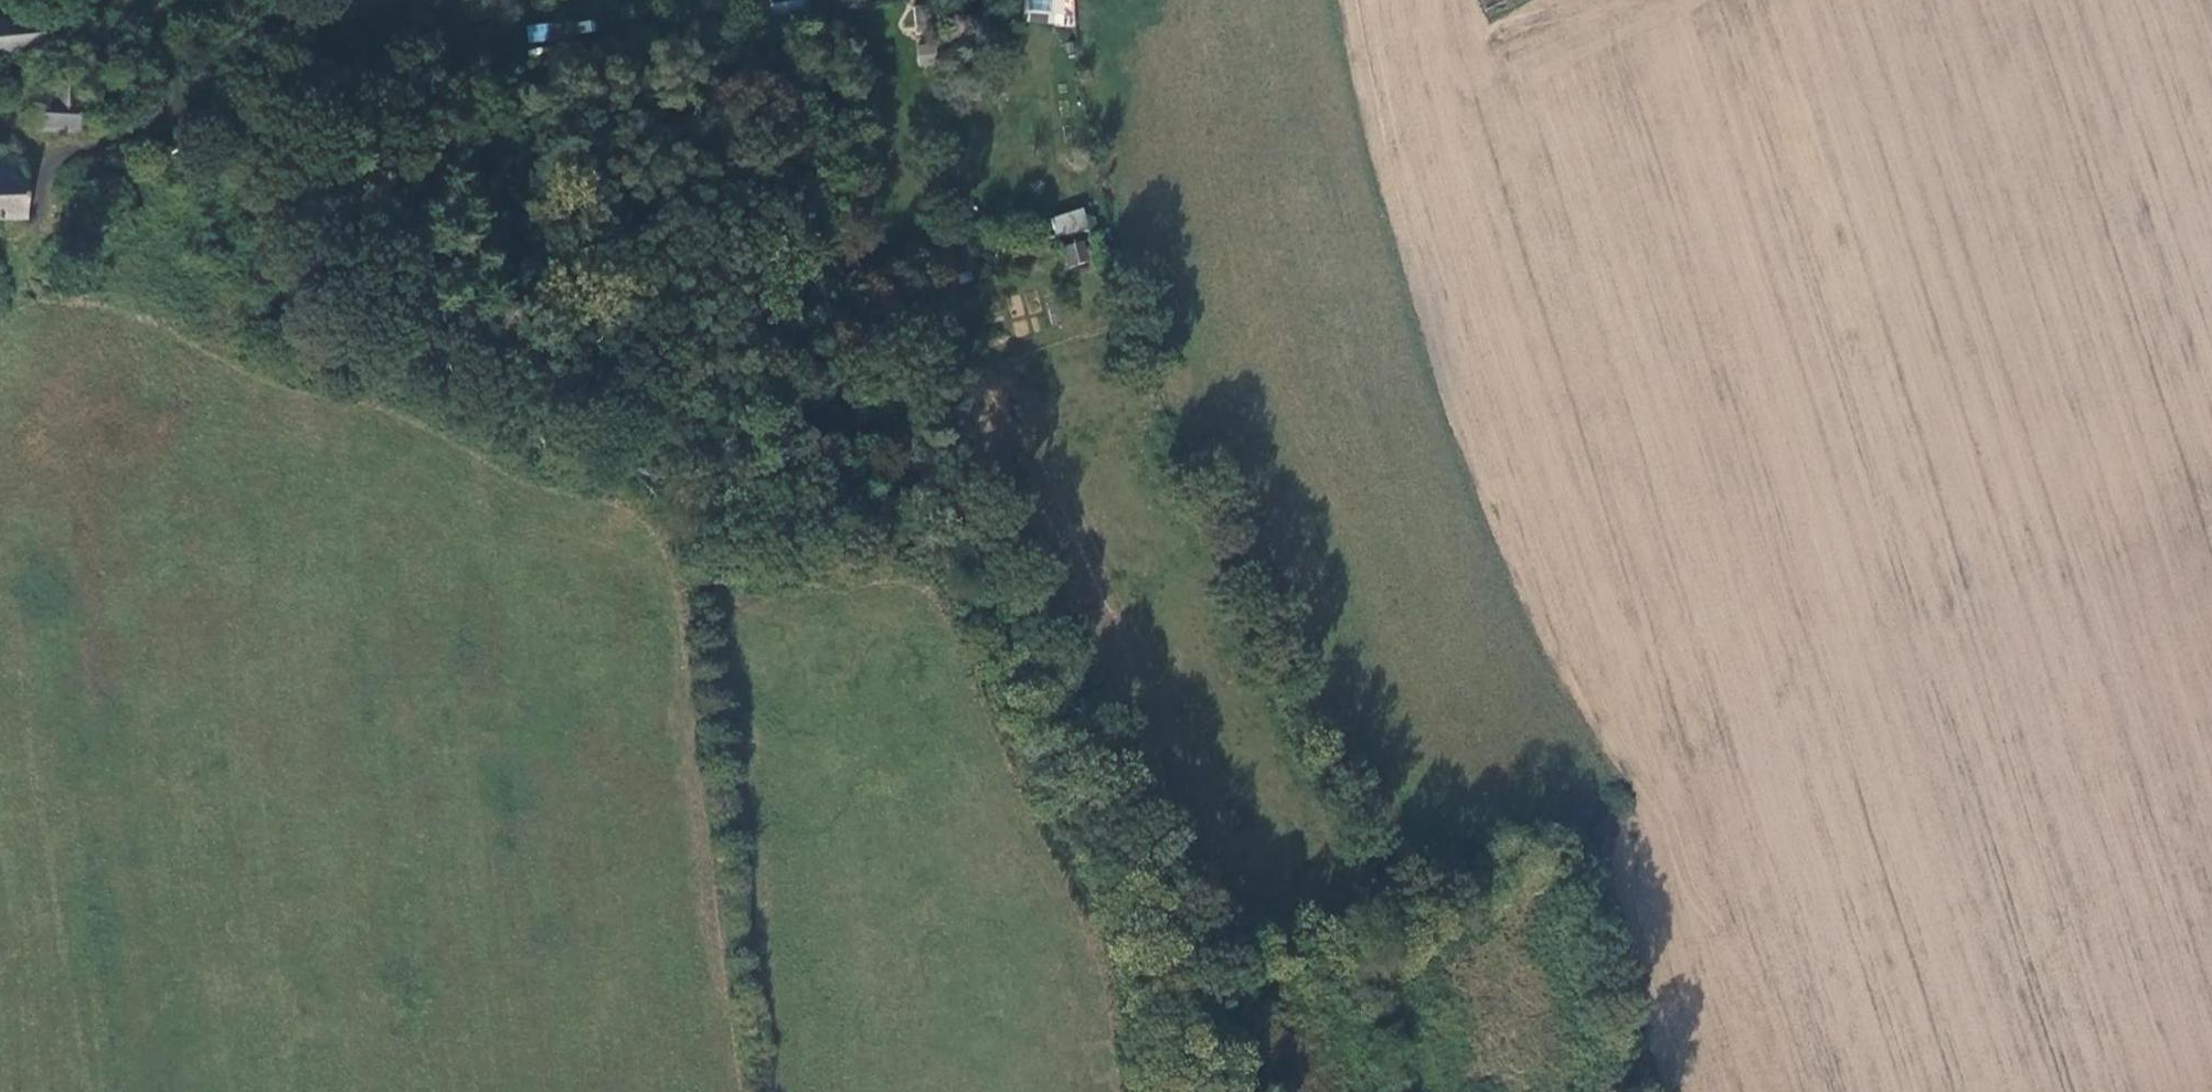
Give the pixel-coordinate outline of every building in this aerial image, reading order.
[(11,0),(0,0),(0,35),(14,34),(11,0)] [(934,32),(929,5),(913,8),(918,34),(934,32)] [(918,66),(933,66),(933,45),(918,46),(918,66)] [(13,64),(14,113),(55,116),(57,87),(50,86),(50,62),(31,62),(13,64)] [(1083,206),(1050,217),(1057,237),(1090,226),(1083,206)] [(1059,239),(1063,266),(1089,262),(1085,235),(1059,239)]
